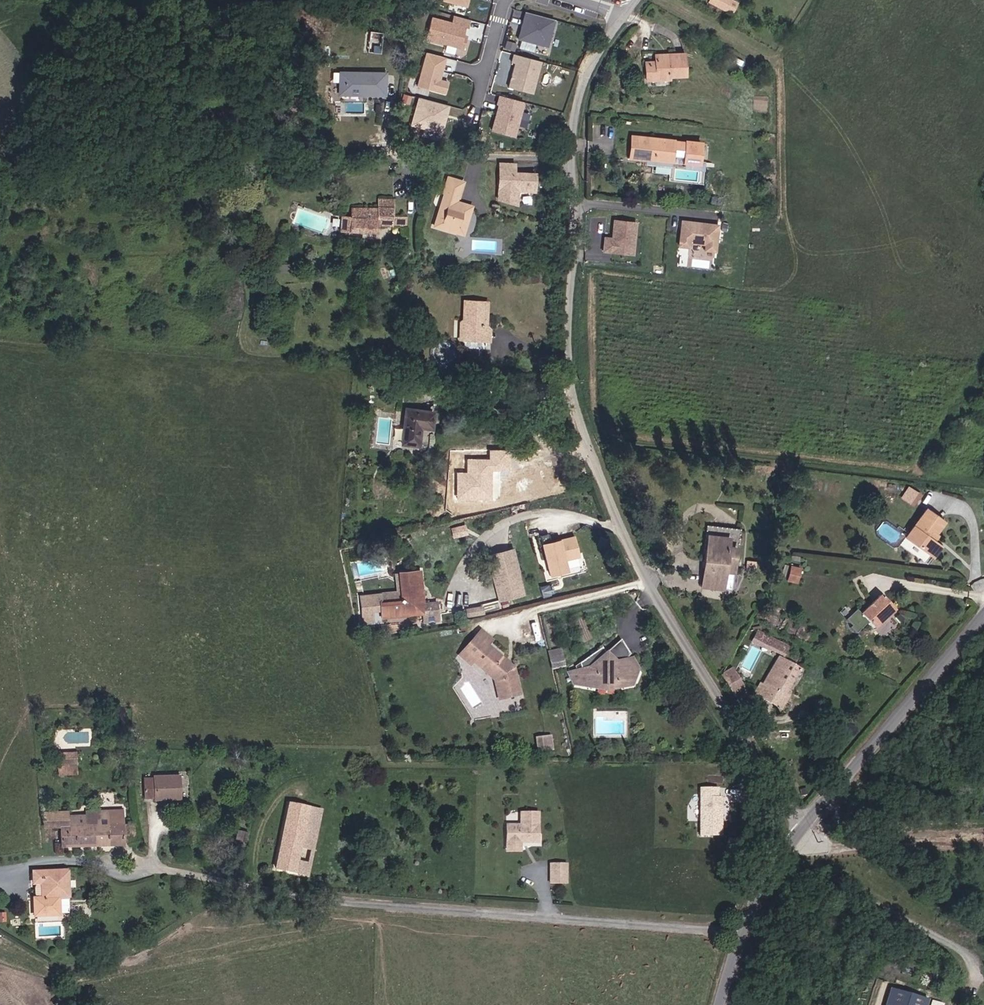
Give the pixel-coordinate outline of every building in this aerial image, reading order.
[(735,2),(731,0),(710,0),(717,4),(729,12),(735,2)] [(551,47),(558,20),(529,12),(522,39),(551,47)] [(466,38),(469,27),(472,28),(474,20),(457,16),(455,23),(435,18),(430,39),(467,49),(469,39),(466,38)] [(655,78),(662,78),(668,79),(669,74),(687,75),(688,53),(671,52),(657,51),(657,62),(643,61),(642,73),(642,76),(655,78)] [(443,80),(448,57),(429,52),(420,86),(448,93),(451,82),(443,80)] [(536,93),(544,61),(517,54),(515,62),(518,63),(512,87),(536,93)] [(385,74),(340,74),(340,95),(385,96),(385,74)] [(506,93),(508,85),(500,83),(498,90),(506,93)] [(518,136),(527,102),(503,95),(501,103),(503,104),(496,130),(518,136)] [(445,132),(453,105),(424,98),(416,125),(445,132)] [(703,151),(699,151),(700,143),(686,141),(685,142),(673,140),(673,139),(632,133),(629,156),(645,158),(645,154),(644,162),(701,169),(703,151)] [(515,173),(516,164),(501,164),(501,173),(515,173)] [(535,191),(536,174),(515,173),(501,173),(500,200),(519,204),(520,190),(535,191)] [(458,199),(461,182),(445,179),(442,194),(446,194),(445,200),(443,200),(437,228),(458,233),(468,227),(470,215),(467,210),(468,205),(455,203),(456,198),(458,199)] [(393,216),(394,199),(379,198),(379,208),(352,207),(350,218),(341,218),(339,232),(379,235),(379,225),(408,227),(408,217),(393,216)] [(638,223),(613,220),(612,237),(605,237),(604,252),(635,255),(638,223)] [(719,226),(681,221),(678,247),(692,249),(693,244),(705,246),(704,252),(716,253),(719,226)] [(464,300),(462,321),(459,321),(458,335),(461,336),(461,339),(483,341),(488,341),(489,322),(485,321),(487,301),(464,300)] [(406,406),(401,443),(405,443),(418,445),(421,424),(433,425),(435,409),(410,406),(406,406)] [(467,473),(458,472),(457,502),(493,503),(494,470),(510,471),(511,451),(490,450),(490,460),(468,459),(467,473)] [(938,526),(918,513),(897,544),(923,561),(930,550),(925,546),(938,526)] [(468,532),(466,524),(454,527),(456,535),(468,532)] [(735,532),(703,528),(697,590),(719,591),(720,578),(730,579),(735,532)] [(554,534),(546,536),(552,560),(554,560),(556,565),(555,568),(557,576),(574,571),(571,560),(585,556),(580,536),(556,543),(554,534)] [(498,600),(510,597),(523,593),(511,549),(486,556),(490,571),(498,600)] [(787,580),(800,582),(802,566),(789,564),(787,580)] [(396,571),(400,592),(368,599),(360,604),(364,623),(373,621),(371,611),(381,609),(382,616),(424,608),(426,619),(438,616),(434,597),(422,599),(416,567),(396,571)] [(888,618),(874,602),(853,621),(868,636),(888,618)] [(467,616),(484,613),(483,605),(466,607),(467,616)] [(483,629),(463,652),(460,655),(471,666),(474,662),(496,682),(501,702),(520,698),(512,664),(491,644),(494,639),(483,629)] [(753,633),(749,641),(777,655),(780,647),(753,633)] [(581,667),(576,669),(569,672),(575,685),(607,690),(635,688),(636,685),(641,670),(634,659),(628,662),(626,659),(632,655),(622,641),(605,651),(601,644),(590,652),(579,659),(581,667)] [(552,668),(566,666),(563,648),(549,649),(552,668)] [(796,675),(774,661),(760,687),(783,700),(796,675)] [(739,693),(728,674),(719,680),(730,699),(739,693)] [(550,749),(549,736),(540,737),(541,750),(550,749)] [(77,756),(60,756),(60,771),(70,771),(70,762),(77,762),(77,756)] [(157,776),(147,775),(146,795),(173,794),(173,795),(182,795),(182,773),(157,773),(157,776)] [(724,836),(724,802),(722,802),(722,797),(720,797),(721,788),(703,788),(703,836),(724,836)] [(260,878),(274,881),(276,869),(311,876),(322,811),(289,805),(279,857),(275,857),(265,855),(262,866),(260,878)] [(131,823),(122,823),(121,809),(84,810),(84,816),(66,816),(65,810),(41,810),(41,824),(59,824),(59,842),(123,841),(123,839),(132,839),(131,823)] [(528,842),(539,843),(539,812),(522,812),(522,825),(508,825),(508,842),(522,842),(524,840),(528,840),(528,842)] [(243,841),(245,833),(246,826),(243,825),(235,823),(233,831),(232,839),(240,840),(243,841)] [(163,857),(173,859),(175,844),(166,842),(163,857)] [(522,842),(508,842),(508,851),(522,851),(522,842)] [(568,864),(552,864),(552,874),(568,874),(568,864)] [(40,882),(41,898),(33,898),(31,899),(32,917),(67,914),(66,900),(64,868),(30,872),(31,882),(40,882)] [(568,874),(552,874),(552,883),(568,883),(568,874)] [(893,987),(888,1004),(929,1004),(931,998),(893,987)]
